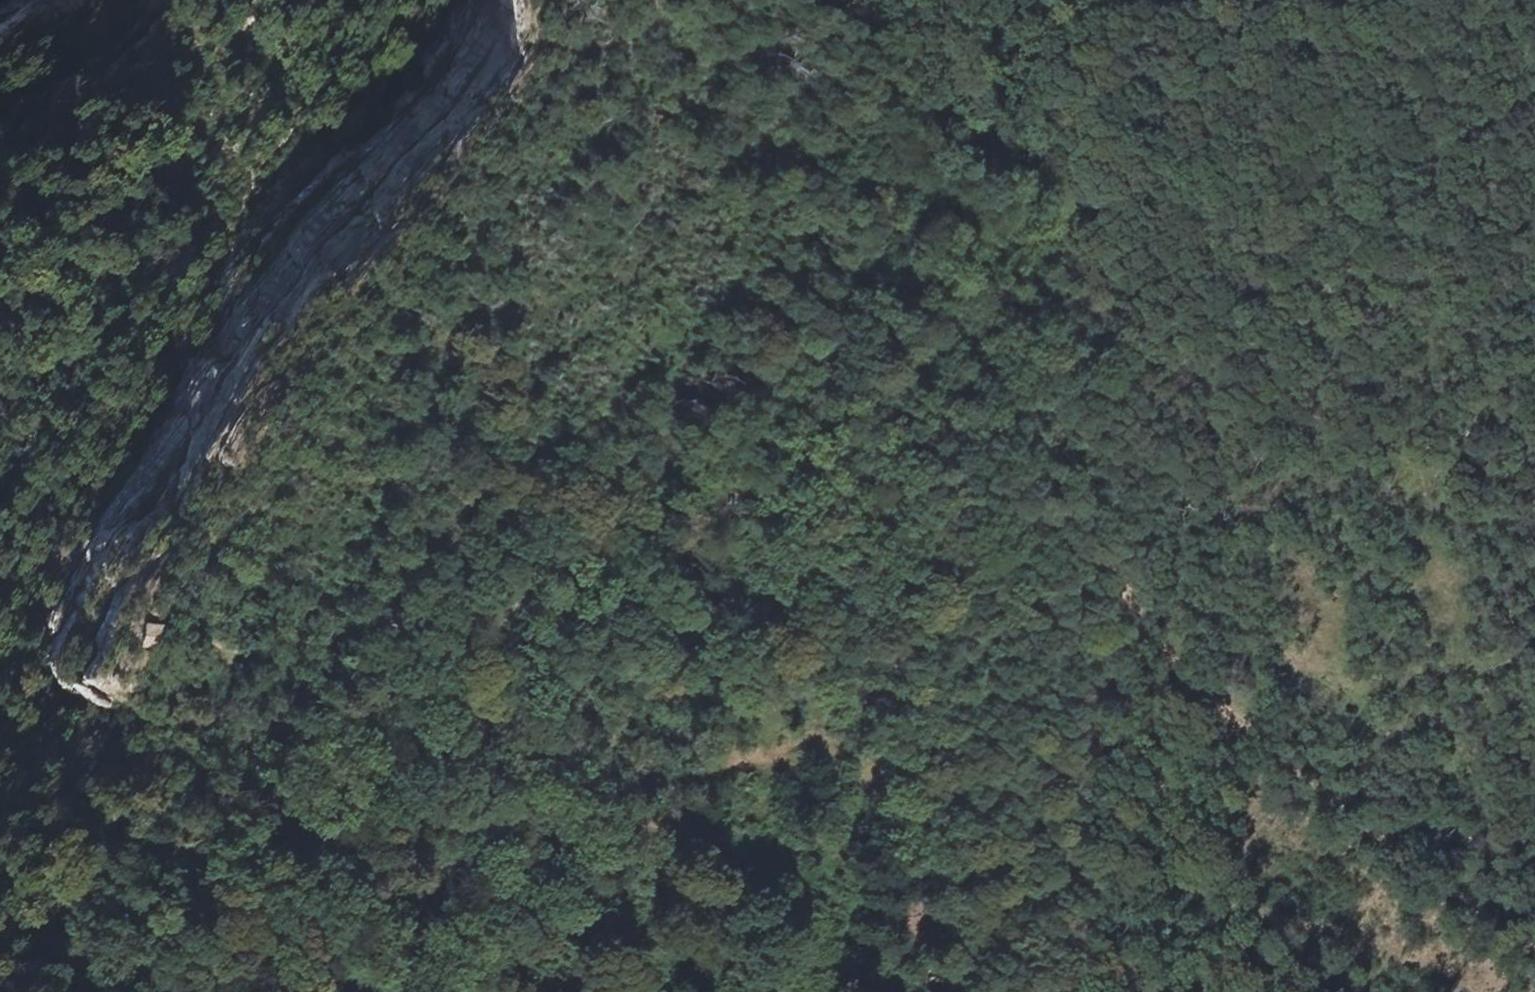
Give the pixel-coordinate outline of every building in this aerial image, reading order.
[(158,620),(157,622),(163,625),(172,607),(166,604),(165,606),(163,610),(160,616),(158,620)]
